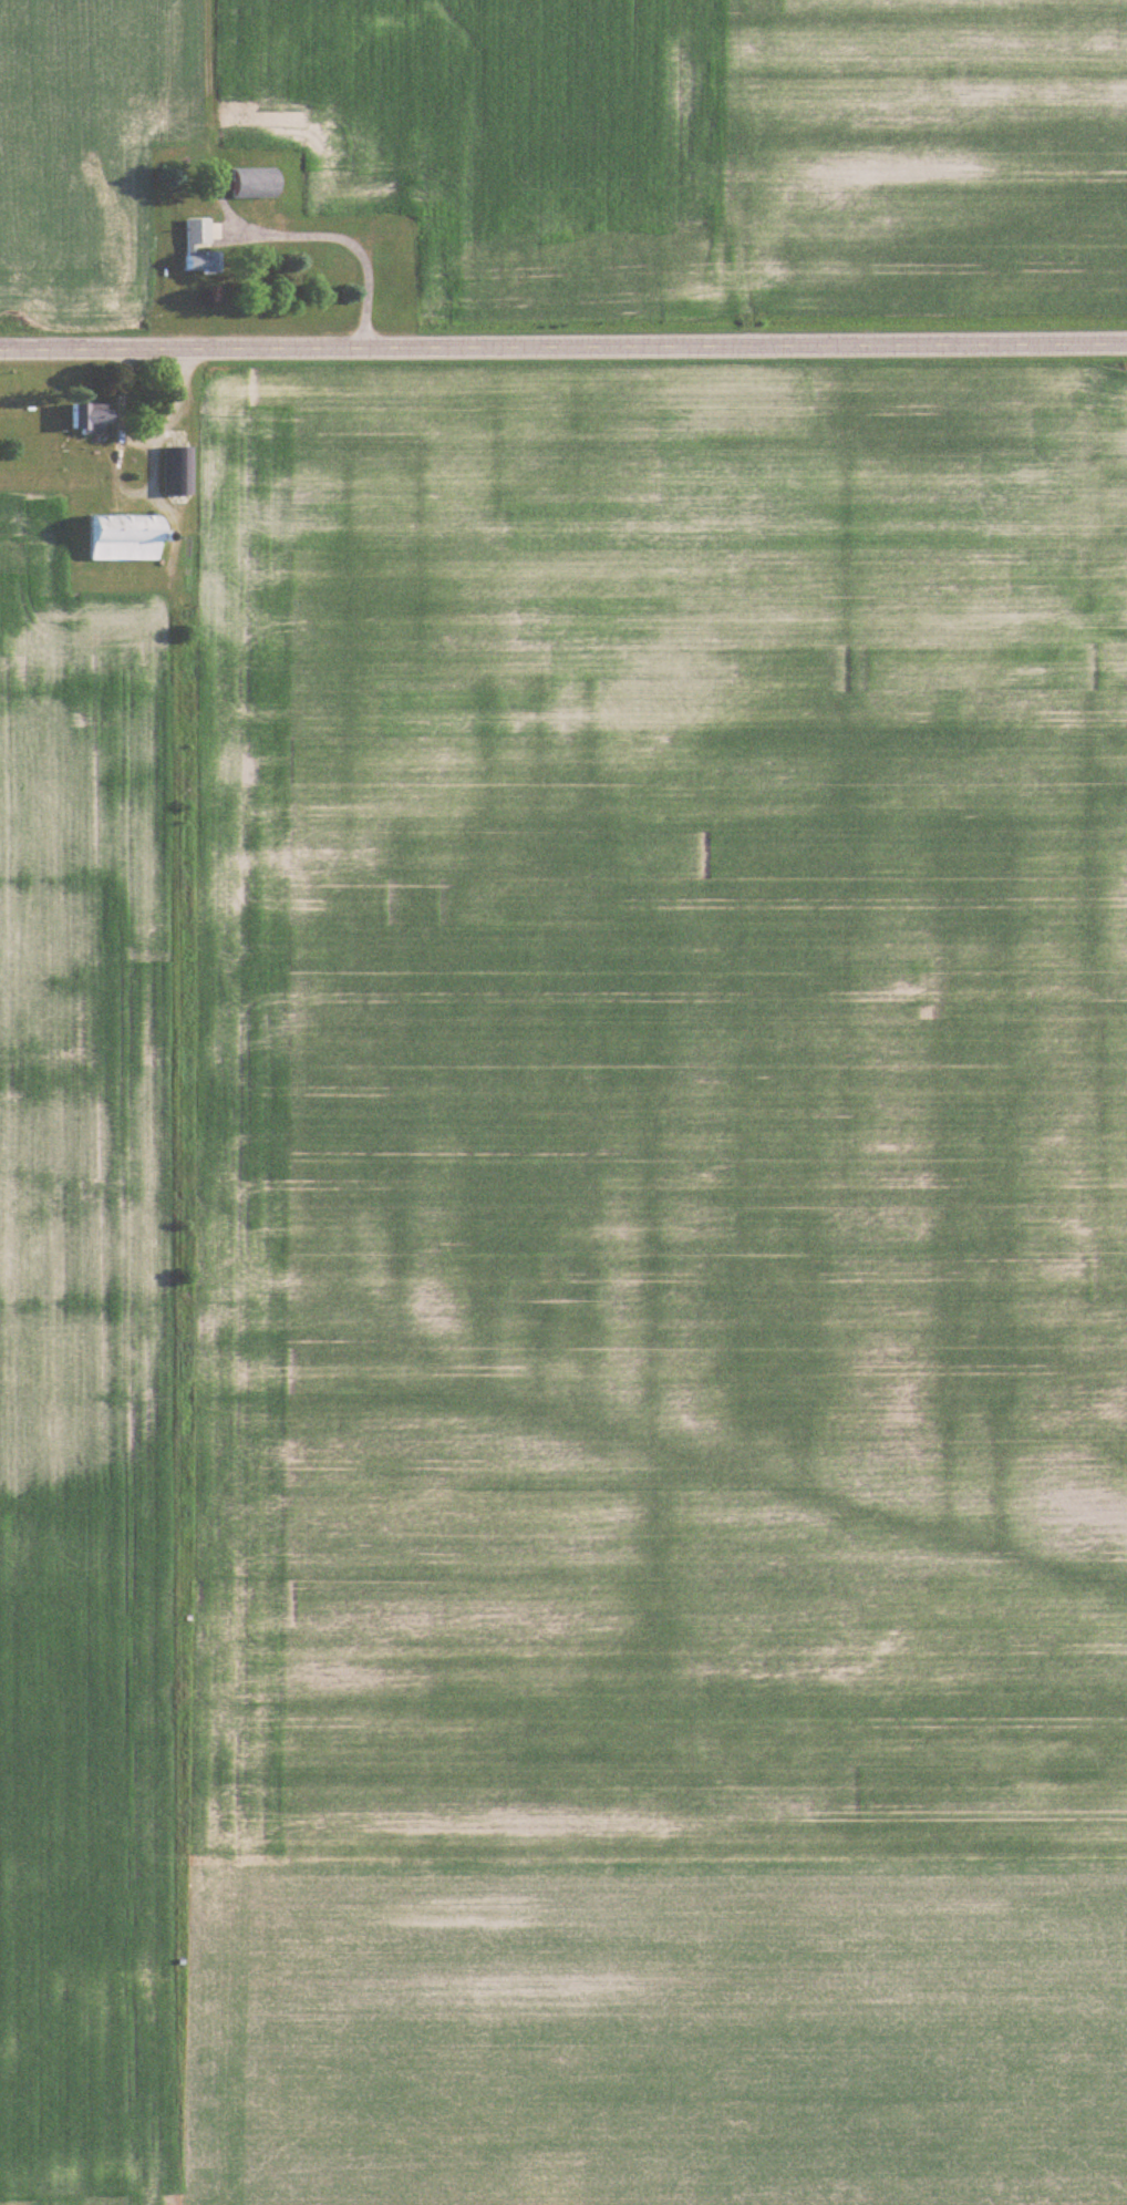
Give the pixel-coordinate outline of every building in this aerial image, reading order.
[(267,168),(218,168),(218,197),(267,197),(267,168)] [(204,244),(203,218),(177,219),(179,272),(214,271),(214,251),(193,251),(193,244),(204,244)] [(107,431),(107,403),(61,403),(61,431),(107,431)] [(151,515),(76,515),(76,560),(154,560),(154,542),(165,542),(165,525),(151,525),(151,515)]
